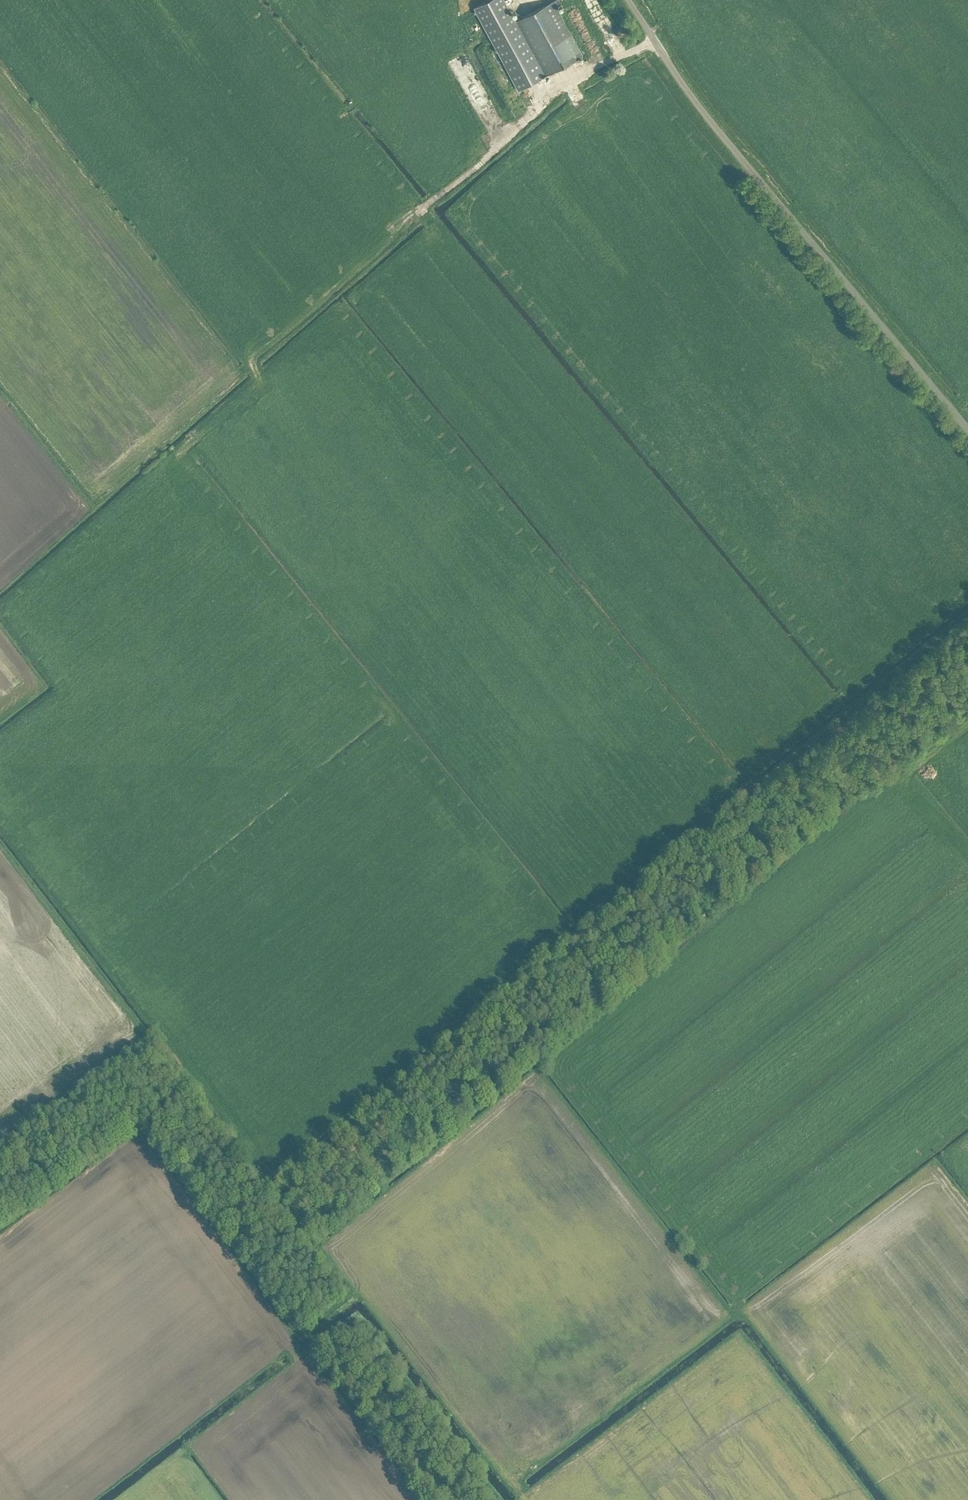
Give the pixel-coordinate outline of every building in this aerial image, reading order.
[(504,0),(485,0),(474,6),(518,88),(583,54),(556,5),(561,2),(560,0),(554,0),(516,21),(504,0)]
